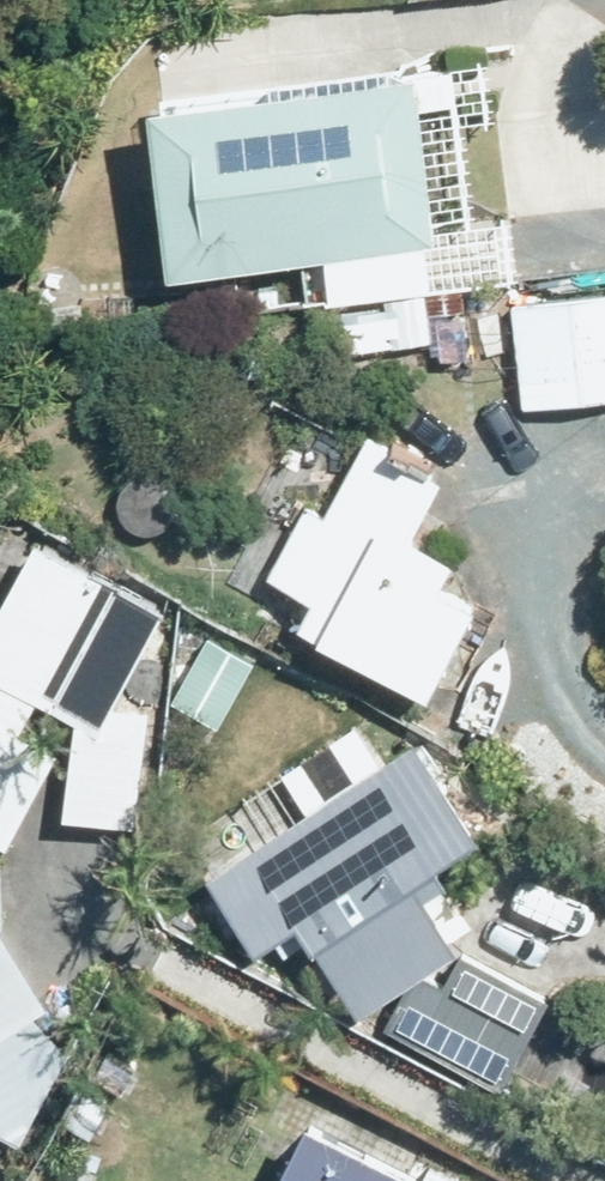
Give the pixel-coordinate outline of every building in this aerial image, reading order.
[(400,62),(279,75),(281,83),(157,96),(177,270),(330,252),(337,303),(435,293),(435,286),(516,277),(491,58),(401,67),(400,62)] [(505,287),(468,290),(471,313),(508,310),(505,287)] [(517,301),(528,404),(604,397),(604,293),(517,301)] [(389,308),(336,312),(339,346),(393,342),(389,308)] [(304,620),(438,690),(483,604),(449,585),(463,556),(421,532),(451,474),(371,433),(331,511),(312,500),(273,573),(317,597),(304,620)] [(158,706),(118,702),(171,605),(41,534),(36,542),(25,535),(0,581),(0,595),(10,600),(0,618),(0,837),(12,843),(64,747),(27,727),(44,699),(80,721),(69,814),(143,824),(158,706)] [(214,664),(240,679),(253,658),(229,642),(214,664)] [(446,865),(485,840),(421,741),(213,875),(260,951),(304,923),(319,948),(323,945),(365,1009),(466,946),(433,892),(455,878),(446,865)] [(28,1134),(74,1045),(44,1010),(52,1004),(8,928),(0,928),(0,1120),(28,1134)] [(410,991),(392,1022),(507,1086),(557,997),(468,947),(451,979),(440,972),(410,991)] [(85,1086),(64,1121),(90,1135),(110,1102),(85,1086)] [(466,1180),(434,1163),(429,1172),(317,1115),(284,1180),(465,1180),(466,1180)]
